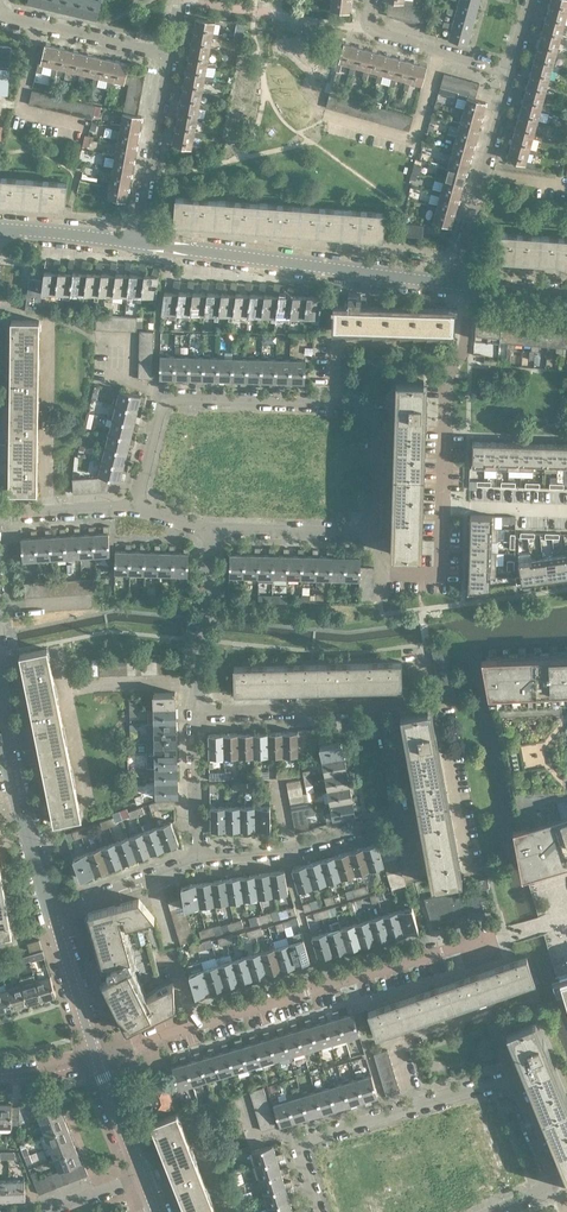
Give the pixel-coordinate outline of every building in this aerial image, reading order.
[(41,6),(55,10),(57,0),(42,0),(41,6)] [(55,10),(69,13),(72,0),(57,0),(55,10)] [(69,13),(82,16),(86,0),(72,0),(69,13)] [(82,16),(97,20),(101,1),(103,2),(103,0),(99,0),(98,0),(96,0),(86,0),(82,16)] [(330,9),(330,10),(331,10),(349,12),(351,0),(331,0),(330,9)] [(457,8),(456,11),(475,16),(479,2),(471,0),(458,0),(459,0),(457,8)] [(548,7),(566,12),(566,0),(550,0),(548,7)] [(398,2),(388,1),(386,16),(394,18),(398,2)] [(398,2),(394,18),(401,19),(404,5),(402,5),(403,2),(398,2)] [(404,5),(401,19),(408,21),(411,6),(404,5)] [(411,6),(408,21),(415,23),(418,10),(412,8),(412,6),(411,6)] [(545,21),(563,26),(563,29),(566,29),(566,24),(564,23),(566,15),(566,13),(566,12),(548,7),(545,21)] [(455,14),(453,22),(452,25),(471,30),(475,16),(456,11),(457,8),(448,8),(446,12),(455,14)] [(418,10),(415,23),(422,25),(425,11),(418,10)] [(215,21),(196,17),(193,32),(212,35),(212,38),(222,39),(222,35),(213,33),(215,21)] [(451,28),(448,39),(467,44),(471,30),(452,25),(453,22),(444,21),(442,25),(451,28)] [(545,21),(541,34),(560,39),(559,42),(566,43),(566,39),(561,37),(563,29),(563,26),(545,21)] [(243,33),(241,32),(235,31),(233,39),(242,41),(243,33)] [(212,35),(193,32),(191,46),(210,49),(209,52),(219,53),(220,49),(210,47),(212,38),(212,35)] [(560,39),(541,34),(537,48),(556,53),(555,56),(564,57),(566,53),(557,50),(559,42),(560,39)] [(353,65),(358,47),(344,43),(339,61),(337,60),(334,69),(339,71),(342,62),(351,64),(353,65)] [(38,62),(36,71),(41,72),(44,63),(52,66),(54,66),(59,47),(45,44),(40,63),(38,62)] [(10,65),(11,45),(0,45),(0,64),(10,65)] [(210,49),(191,46),(188,60),(207,63),(207,66),(216,67),(217,63),(208,61),(209,52),(210,49)] [(54,66),(52,66),(51,75),(55,76),(57,67),(66,69),(68,69),(73,50),(59,47),(54,66)] [(371,50),(358,47),(353,65),(351,64),(349,73),(353,74),(355,66),(364,68),(366,69),(371,50)] [(556,53),(537,48),(533,62),(552,67),(552,69),(561,71),(562,67),(553,65),(555,56),(556,53)] [(68,69),(66,69),(65,78),(69,79),(71,70),(80,72),(82,72),(87,54),(73,50),(68,69)] [(366,69),(364,68),(362,77),(367,79),(369,70),(378,72),(380,73),(386,54),(371,50),(366,69)] [(101,57),(87,54),(82,72),(80,72),(78,81),(83,82),(85,73),(94,75),(96,76),(101,57)] [(380,73),(378,72),(376,81),(380,82),(383,73),(392,76),(394,76),(399,58),(386,54),(380,73)] [(114,60),(101,57),(96,76),(94,75),(92,84),(97,86),(99,76),(108,78),(110,79),(114,60)] [(394,76),(392,76),(390,85),(394,86),(397,77),(405,80),(408,80),(413,62),(399,58),(394,76)] [(110,79),(108,78),(106,88),(111,89),(113,80),(124,82),(126,75),(128,68),(129,63),(114,60),(110,79)] [(188,60),(186,74),(204,77),(204,81),(214,81),(214,77),(205,75),(207,66),(207,63),(188,60)] [(408,80),(405,80),(404,89),(408,90),(411,81),(422,84),(427,65),(413,62),(408,80)] [(533,62),(530,75),(549,80),(548,83),(557,85),(558,81),(549,78),(552,69),(552,67),(533,62)] [(10,69),(9,69),(0,68),(0,95),(7,95),(8,89),(10,69)] [(128,68),(126,75),(144,78),(145,71),(128,68)] [(444,73),(440,86),(447,88),(451,74),(444,73)] [(186,74),(183,88),(202,91),(201,94),(211,95),(212,91),(202,88),(204,81),(204,77),(186,74)] [(451,74),(447,88),(454,90),(458,76),(451,74)] [(126,75),(124,82),(128,83),(143,86),(144,78),(126,75)] [(549,80),(530,75),(526,89),(545,94),(544,97),(553,98),(554,95),(546,92),(548,83),(549,80)] [(454,90),(459,92),(461,92),(465,78),(458,76),(454,90)] [(461,92),(468,94),(472,80),(465,78),(461,92)] [(468,94),(467,96),(475,98),(479,82),(472,80),(468,94)] [(128,83),(127,90),(141,93),(143,86),(128,83)] [(202,91),(183,88),(181,102),(199,106),(199,108),(208,109),(209,105),(200,103),(201,94),(202,91)] [(545,94),(526,89),(522,103),(541,108),(540,111),(549,113),(550,108),(542,105),(544,97),(545,94)] [(39,92),(32,90),(29,104),(36,105),(39,92)] [(127,90),(126,97),(140,100),(141,93),(127,90)] [(39,92),(36,105),(43,107),(46,93),(39,92)] [(468,94),(461,92),(459,92),(457,97),(466,99),(464,108),(463,110),(482,115),(486,101),(475,98),(467,96),(468,94)] [(46,93),(43,107),(50,109),(53,95),(46,93)] [(326,106),(327,107),(333,108),(337,95),(329,93),(326,106)] [(53,95),(50,109),(57,110),(60,97),(53,95)] [(337,95),(333,108),(340,110),(344,97),(337,95)] [(60,97),(57,110),(64,112),(67,98),(60,97)] [(126,97),(124,104),(139,107),(140,100),(126,97)] [(344,97),(340,110),(347,112),(350,99),(344,97)] [(67,98),(64,112),(71,114),(74,100),(67,98)] [(350,99),(347,112),(354,114),(357,101),(350,99)] [(74,100),(71,114),(78,115),(81,102),(74,100)] [(357,101),(354,114),(361,116),(364,103),(357,101)] [(81,102),(78,115),(85,117),(88,103),(81,102)] [(199,106),(181,102),(178,116),(197,120),(196,122),(206,123),(207,119),(197,117),(199,108),(199,106)] [(88,103),(85,117),(92,118),(93,114),(95,105),(88,103)] [(364,103),(361,116),(368,118),(371,105),(364,103)] [(522,103),(518,117),(537,122),(536,124),(545,126),(546,122),(549,113),(540,111),(541,108),(522,103)] [(124,104),(123,110),(123,112),(138,114),(139,107),(124,104)] [(101,107),(95,105),(93,114),(99,115),(101,107)] [(371,105),(368,118),(375,120),(378,107),(371,105)] [(462,113),(460,122),(460,124),(478,129),(482,115),(463,110),(464,108),(455,106),(453,110),(462,113)] [(378,107),(375,120),(382,122),(385,109),(378,107)] [(123,112),(123,110),(115,108),(114,114),(123,115),(121,124),(121,126),(139,130),(142,115),(138,114),(123,112)] [(385,109),(382,122),(389,124),(392,111),(385,109)] [(392,111),(389,124),(396,126),(399,113),(392,111)] [(399,113),(396,126),(403,128),(406,114),(399,113)] [(406,114),(403,128),(409,130),(413,116),(406,114)] [(178,116),(175,130),(194,134),(194,136),(203,137),(204,133),(195,131),(196,122),(197,120),(178,116)] [(537,122),(518,117),(514,130),(533,136),(533,138),(541,140),(543,136),(534,133),(536,124),(537,122)] [(459,127),(456,135),(456,137),(474,142),(478,129),(460,124),(460,122),(451,120),(450,124),(459,127)] [(121,126),(121,124),(112,123),(111,127),(120,129),(118,138),(118,140),(137,144),(139,130),(121,126)] [(175,130),(173,144),(173,145),(191,148),(191,150),(200,152),(201,146),(192,145),(194,136),(194,134),(175,130)] [(533,136),(514,130),(511,144),(529,149),(529,152),(538,154),(539,150),(530,147),(533,138),(533,136)] [(455,141),(452,149),(452,151),(471,156),(474,142),(456,137),(456,135),(447,134),(446,138),(455,141)] [(93,136),(85,135),(83,144),(92,145),(93,136)] [(118,140),(118,138),(109,137),(108,141),(117,143),(115,152),(115,154),(134,158),(137,144),(118,140)] [(529,149),(511,144),(507,158),(525,164),(525,166),(534,168),(535,163),(526,160),(529,152),(529,149)] [(451,154),(448,163),(448,165),(467,170),(471,156),(452,151),(452,149),(443,148),(442,151),(451,154)] [(115,154),(115,152),(106,151),(106,155),(115,158),(113,166),(113,168),(132,172),(134,158),(115,154)] [(439,161),(436,175),(445,177),(444,179),(463,184),(467,170),(448,165),(448,163),(439,161)] [(113,168),(113,166),(104,165),(103,169),(112,171),(110,180),(110,182),(129,185),(132,172),(113,168)] [(443,182),(441,191),(440,193),(459,197),(463,184),(444,179),(445,177),(436,175),(434,179),(443,182)] [(16,204),(18,178),(0,176),(0,203),(16,204)] [(18,178),(16,204),(32,205),(32,207),(41,207),(41,206),(65,207),(67,181),(18,178)] [(110,182),(110,180),(101,179),(100,183),(109,185),(107,196),(117,198),(126,200),(129,185),(110,182)] [(439,195),(437,204),(437,206),(455,211),(459,197),(440,193),(441,191),(432,189),(431,193),(439,195)] [(210,199),(175,196),(173,223),(183,223),(183,225),(191,225),(191,224),(208,225),(210,199)] [(210,199),(208,225),(225,226),(225,228),(233,229),(233,227),(250,228),(252,202),(210,199)] [(252,202),(250,228),(267,230),(267,231),(275,232),(275,230),(292,231),(294,205),(252,202)] [(437,206),(437,204),(428,203),(427,207),(436,209),(433,220),(451,226),(455,211),(437,206)] [(294,205),(292,231),(309,233),(309,234),(318,235),(318,233),(334,235),(336,208),(294,205)] [(336,208),(334,235),(351,236),(351,237),(359,238),(359,236),(383,238),(385,212),(336,208)] [(424,224),(402,222),(402,234),(423,236),(424,224)] [(498,232),(497,259),(506,259),(506,261),(514,261),(514,260),(531,261),(533,234),(498,232)] [(531,261),(547,262),(547,264),(556,264),(556,263),(566,264),(566,237),(533,234),(531,261)] [(118,262),(112,261),(111,267),(108,273),(102,272),(102,274),(99,295),(99,293),(106,294),(106,300),(112,300),(113,295),(116,273),(118,262)] [(161,263),(155,262),(155,269),(152,275),(145,274),(145,275),(142,296),(143,296),(143,295),(152,296),(152,301),(156,301),(156,296),(157,296),(161,263)] [(43,279),(41,291),(42,291),(56,293),(56,292),(59,273),(44,271),(43,279)] [(59,273),(56,292),(70,294),(73,273),(59,271),(59,273)] [(73,272),(73,273),(70,294),(71,294),(71,292),(81,294),(80,299),(84,300),(85,294),(87,273),(73,272)] [(87,272),(87,273),(85,294),(85,293),(95,294),(94,300),(98,300),(99,295),(102,274),(87,272)] [(130,275),(116,273),(113,295),(114,295),(114,294),(124,295),(123,300),(127,301),(128,295),(130,275)] [(130,273),(130,275),(128,295),(128,294),(138,295),(137,301),(141,301),(142,296),(145,275),(130,273)] [(25,310),(39,312),(42,291),(41,291),(43,279),(30,277),(25,310)] [(332,329),(454,333),(455,311),(447,310),(447,306),(435,306),(435,310),(420,310),(420,305),(408,305),(408,309),(366,308),(366,298),(366,294),(362,294),(362,293),(357,293),(357,291),(348,290),(348,307),(331,306),(331,309),(333,310),(332,329)] [(179,293),(165,291),(162,312),(170,313),(169,318),(175,319),(176,314),(179,291),(179,293)] [(193,293),(179,291),(176,314),(177,314),(177,312),(184,313),(183,319),(190,319),(191,314),(194,292),(193,292),(193,293)] [(207,294),(194,292),(191,314),(191,313),(201,314),(200,319),(204,320),(205,314),(208,292),(207,292),(207,294)] [(222,294),(208,292),(205,314),(205,313),(215,314),(214,319),(218,320),(219,315),(219,314),(222,294)] [(236,294),(222,293),(222,294),(219,314),(219,315),(220,313),(229,315),(229,320),(233,321),(233,315),(236,294)] [(247,321),(248,316),(250,295),(236,293),(236,294),(233,315),(234,315),(233,319),(247,321)] [(251,293),(250,295),(248,316),(248,314),(258,315),(257,321),(261,321),(262,316),(265,295),(251,293)] [(279,295),(265,293),(265,294),(265,295),(262,316),(263,315),(272,316),(271,321),(276,322),(276,316),(279,295)] [(293,296),(279,294),(279,295),(276,316),(277,316),(277,315),(287,316),(286,322),(290,322),(291,317),(290,316),(292,306),(293,296)] [(293,296),(292,306),(290,316),(291,317),(291,315),(301,316),(300,322),(304,322),(305,317),(308,296),(293,295),(293,296)] [(308,295),(308,296),(305,317),(306,315),(315,317),(315,322),(318,323),(319,317),(322,297),(308,295)] [(475,332),(475,339),(500,341),(502,319),(479,317),(478,320),(476,320),(475,332)] [(11,319),(11,362),(39,363),(39,320),(11,319)] [(502,319),(500,341),(508,341),(507,348),(511,349),(513,320),(502,319)] [(513,320),(511,349),(514,349),(515,342),(523,342),(525,321),(513,320)] [(525,321),(523,342),(532,343),(531,350),(535,351),(537,322),(525,321)] [(537,322),(535,351),(539,351),(539,344),(548,344),(549,323),(537,322)] [(549,323),(548,344),(556,345),(556,352),(559,353),(562,324),(549,323)] [(175,353),(175,382),(175,378),(183,378),(183,383),(189,383),(190,354),(189,353),(189,356),(181,356),(181,346),(176,346),(175,353)] [(160,353),(160,377),(169,378),(169,382),(175,382),(175,353),(175,355),(167,355),(167,353),(160,353)] [(196,354),(190,354),(189,383),(190,383),(190,378),(198,378),(198,383),(203,383),(204,354),(204,356),(196,356),(196,354)] [(204,354),(203,383),(204,383),(204,379),(212,379),(212,383),(218,384),(219,354),(218,354),(218,357),(210,356),(210,354),(204,354)] [(232,384),(233,355),(232,357),(225,357),(225,354),(219,354),(218,384),(218,379),(227,379),(227,384),(232,384)] [(232,384),(233,384),(233,379),(241,380),(241,384),(247,384),(247,355),(247,358),(239,357),(239,355),(233,355),(232,384)] [(253,355),(247,355),(247,384),(247,380),(255,380),(255,385),(261,385),(262,355),(262,358),(253,358),(253,355)] [(268,356),(262,355),(261,385),(262,385),(262,380),(270,380),(270,385),(276,385),(277,356),(276,356),(276,358),(268,358),(268,356)] [(282,356),(277,356),(276,385),(276,381),(284,381),(284,385),(290,386),(291,356),(291,359),(282,359),(282,356)] [(297,356),(291,356),(290,386),(291,386),(291,381),(299,381),(299,386),(305,386),(306,359),(297,359),(297,356)] [(11,362),(10,405),(38,406),(39,363),(11,362)] [(391,552),(391,553),(392,553),(418,554),(422,421),(426,421),(426,401),(423,401),(424,380),(396,379),(396,380),(399,380),(399,400),(395,400),(394,420),(395,420),(398,420),(394,552),(391,552)] [(115,397),(114,404),(142,410),(138,409),(140,401),(144,402),(146,396),(120,389),(118,398),(115,397)] [(111,412),(110,417),(139,424),(134,423),(136,415),(141,416),(142,410),(114,404),(113,404),(116,404),(114,412),(111,412)] [(10,405),(10,448),(38,449),(38,406),(10,405)] [(88,413),(85,426),(91,427),(94,414),(88,413)] [(108,426),(107,431),(131,437),(133,429),(137,430),(139,424),(110,417),(110,418),(112,418),(110,426),(108,426)] [(105,440),(103,446),(132,453),(132,452),(127,451),(129,443),(133,444),(135,438),(131,437),(107,431),(107,432),(109,433),(107,440),(105,440)] [(472,441),(472,469),(484,469),(485,442),(472,441)] [(484,469),(484,476),(496,477),(497,469),(497,442),(485,442),(484,469)] [(497,442),(497,469),(509,470),(509,442),(497,442)] [(509,442),(509,470),(521,470),(522,443),(509,442)] [(533,471),(534,443),(522,443),(521,470),(533,471)] [(545,471),(546,444),(534,443),(533,471),(534,471),(534,465),(544,465),(544,471),(545,471)] [(557,471),(558,444),(546,444),(545,471),(557,471)] [(558,444),(557,471),(558,471),(558,469),(566,469),(566,444),(558,444)] [(101,454),(99,460),(128,467),(128,466),(124,465),(126,457),(130,458),(132,453),(103,446),(106,447),(104,455),(101,454)] [(38,449),(10,448),(9,492),(37,492),(38,449)] [(96,474),(98,475),(110,478),(120,480),(122,471),(127,472),(128,467),(99,460),(102,461),(100,469),(97,468),(96,474)] [(98,475),(98,477),(100,477),(101,491),(108,490),(110,478),(98,475)] [(495,527),(495,515),(470,515),(470,527),(497,528),(495,527)] [(104,533),(95,533),(94,533),(95,555),(109,554),(109,556),(110,556),(108,533),(109,533),(108,525),(103,526),(104,533)] [(94,526),(88,526),(89,534),(80,534),(79,534),(81,556),(95,555),(94,533),(95,533),(94,526)] [(80,527),(74,527),(74,535),(66,535),(65,535),(66,557),(81,556),(79,534),(80,534),(80,527)] [(497,540),(497,528),(470,527),(469,539),(497,540)] [(65,528),(60,528),(60,535),(51,536),(50,536),(51,558),(66,557),(65,535),(66,535),(65,528)] [(51,529),(45,529),(46,537),(37,537),(36,537),(37,559),(51,558),(50,536),(51,536),(51,529)] [(37,530),(31,530),(32,537),(21,538),(23,560),(37,559),(36,537),(37,537),(37,530)] [(491,552),(491,541),(497,541),(497,540),(469,539),(469,552),(497,552),(491,552)] [(115,550),(115,575),(115,574),(115,572),(130,573),(130,551),(131,551),(132,544),(126,543),(126,551),(115,550)] [(130,551),(130,573),(144,573),(145,551),(146,551),(146,544),(140,544),(140,551),(131,551),(130,551)] [(145,551),(144,573),(158,574),(159,551),(160,551),(160,544),(155,544),(155,551),(146,551),(145,551)] [(175,545),(169,544),(169,552),(160,551),(159,551),(158,574),(173,574),(174,552),(175,552),(175,545)] [(189,545),(184,545),(183,552),(175,552),(174,552),(173,574),(188,574),(189,552),(189,545)] [(240,554),(230,553),(229,575),(244,576),(245,554),(246,554),(246,547),(240,546),(240,554)] [(245,554),(244,576),(259,576),(259,554),(260,554),(261,547),(255,547),(255,554),(246,554),(245,554)] [(259,554),(259,576),(273,577),(274,555),(275,555),(275,548),(269,547),(269,555),(260,554),(259,554)] [(274,555),(273,577),(287,577),(288,555),(289,555),(289,548),(284,548),(283,555),(275,555),(274,555)] [(289,555),(288,555),(287,577),(302,578),(303,555),(304,555),(304,549),(298,548),(298,555),(289,555)] [(313,556),(304,555),(303,555),(302,578),(316,578),(317,556),(318,556),(318,549),(313,549),(313,556)] [(333,549),(327,549),(327,556),(318,556),(317,556),(316,578),(331,579),(331,556),(332,556),(333,549)] [(566,549),(565,549),(566,555),(555,556),(558,578),(566,577),(566,558),(566,549)] [(347,550),(342,550),(341,557),(332,556),(331,556),(331,579),(345,579),(346,557),(347,557),(347,550)] [(346,557),(345,579),(360,579),(360,574),(360,567),(361,558),(362,558),(362,550),(356,550),(356,557),(347,557),(346,557)] [(496,565),(497,552),(469,552),(469,564),(496,565)] [(558,578),(555,556),(543,558),(546,580),(558,578)] [(546,580),(543,558),(531,560),(534,581),(546,580)] [(534,581),(531,560),(518,562),(520,576),(521,583),(534,581)] [(496,577),(496,565),(469,564),(468,576),(496,577)] [(496,577),(468,576),(468,591),(490,588),(490,577),(496,577)] [(91,578),(84,579),(85,593),(92,592),(91,578)] [(31,582),(24,583),(25,597),(32,596),(31,582)] [(431,645),(431,646),(432,652),(446,650),(445,642),(431,645)] [(20,654),(28,696),(56,690),(47,648),(20,654)] [(446,650),(432,652),(433,659),(448,657),(446,650)] [(481,658),(488,694),(492,694),(516,827),(513,828),(521,873),(526,871),(557,975),(558,977),(560,977),(566,975),(566,654),(486,657),(481,658)] [(448,657),(433,659),(435,666),(449,664),(448,657)] [(98,660),(99,674),(107,674),(107,660),(98,660)] [(402,661),(360,662),(360,688),(403,687),(402,661)] [(360,662),(318,663),(318,690),(360,688),(360,662)] [(318,663),(276,665),(276,691),(318,690),(318,663)] [(449,664),(435,666),(436,673),(450,671),(449,664)] [(234,666),(234,691),(234,692),(276,691),(276,665),(234,666)] [(450,671),(436,673),(437,680),(452,678),(450,671)] [(452,678),(437,680),(439,687),(453,685),(452,678)] [(453,685),(439,687),(440,694),(454,692),(453,685)] [(56,690),(28,696),(37,738),(65,732),(56,690)] [(153,692),(154,707),(176,707),(175,692),(153,692)] [(454,692),(440,694),(441,701),(456,699),(454,692)] [(428,706),(400,711),(401,712),(404,711),(435,881),(432,882),(432,883),(459,878),(435,746),(440,745),(436,725),(432,726),(428,706)] [(176,707),(154,707),(154,722),(176,722),(176,707)] [(154,722),(146,723),(146,737),(154,737),(177,737),(176,722),(154,722)] [(327,728),(320,729),(320,744),(328,743),(327,728)] [(305,729),(298,729),(298,731),(298,744),(306,743),(305,729)] [(298,731),(283,732),(283,754),(298,753),(298,744),(298,731)] [(65,732),(37,738),(45,780),(73,775),(65,732)] [(268,754),(268,732),(253,733),(253,755),(268,754)] [(283,732),(268,732),(268,754),(283,754),(283,732)] [(223,733),(208,734),(209,756),(224,755),(223,733)] [(239,755),(238,733),(223,733),(224,755),(239,755)] [(238,733),(239,755),(253,755),(253,733),(238,733)] [(154,737),(146,737),(147,752),(155,752),(177,752),(177,737),(154,737)] [(135,753),(134,738),(130,738),(130,745),(127,745),(127,753),(135,753)] [(320,744),(322,759),(344,755),(341,740),(328,743),(320,744)] [(306,753),(306,743),(298,744),(298,753),(306,753)] [(155,752),(147,752),(147,767),(155,767),(177,766),(177,752),(155,752)] [(344,755),(322,759),(325,774),(347,770),(344,755)] [(177,766),(155,767),(156,782),(178,781),(177,766)] [(310,769),(302,771),(304,778),(311,777),(310,769)] [(347,770),(325,774),(328,789),(349,785),(347,770)] [(73,775),(45,780),(54,822),(82,817),(73,775)] [(311,777),(304,778),(305,785),(313,784),(311,777)] [(300,779),(286,781),(288,789),(302,786),(300,779)] [(178,781),(156,782),(156,797),(178,796),(178,781)] [(349,785),(328,789),(331,803),(352,799),(349,785)] [(302,786),(288,789),(289,796),(303,793),(302,786)] [(303,793),(289,796),(290,803),(304,800),(303,793)] [(141,794),(134,796),(137,804),(144,801),(141,794)] [(304,800),(306,807),(306,808),(314,806),(312,799),(304,800)] [(325,805),(324,807),(327,823),(334,821),(333,818),(334,818),(355,814),(352,799),(331,803),(325,804),(325,805)] [(148,803),(149,804),(151,811),(158,808),(175,807),(174,800),(156,800),(148,803)] [(304,800),(290,803),(291,810),(306,807),(304,800)] [(255,805),(240,806),(241,828),(255,828),(255,805)] [(270,805),(255,805),(255,828),(271,827),(270,805)] [(142,806),(134,808),(137,816),(144,813),(142,806)] [(225,806),(210,807),(211,829),(226,828),(225,806)] [(240,806),(225,806),(226,828),(241,828),(240,806)] [(306,808),(307,814),(307,815),(315,814),(314,806),(306,808)] [(306,807),(291,810),(293,817),(307,814),(306,808),(306,807)] [(137,816),(134,808),(128,811),(131,818),(137,816)] [(116,822),(122,819),(119,811),(113,814),(116,822)] [(293,817),(294,824),(308,821),(307,815),(307,814),(293,817)] [(114,816),(107,819),(109,826),(117,823),(114,816)] [(107,819),(100,821),(103,828),(109,826),(107,819)] [(171,821),(157,826),(164,846),(179,841),(171,821)] [(308,821),(294,824),(296,831),(310,828),(308,821)] [(86,826),(79,829),(82,836),(89,833),(86,826)] [(157,826),(143,831),(150,852),(164,846),(157,826)] [(79,829),(72,831),(75,839),(82,836),(79,829)] [(143,831),(129,836),(136,857),(150,852),(143,831)] [(129,836),(115,841),(123,862),(136,857),(129,836)] [(115,841),(102,846),(109,867),(123,862),(115,841)] [(378,843),(363,847),(369,868),(384,864),(383,861),(381,854),(379,846),(378,843)] [(393,843),(379,846),(381,854),(391,851),(395,850),(393,843)] [(102,846),(87,852),(95,872),(109,867),(102,846)] [(363,847),(349,851),(355,872),(369,868),(363,847)] [(391,851),(381,854),(383,861),(393,858),(397,857),(395,850),(391,851)] [(349,851),(335,855),(341,877),(355,872),(349,851)] [(87,852),(73,857),(81,877),(95,872),(87,852)] [(335,855),(321,859),(327,881),(341,877),(335,855)] [(383,861),(384,864),(385,867),(395,865),(399,863),(397,857),(393,858),(383,861)] [(321,859),(307,864),(313,885),(327,881),(321,859)] [(395,865),(385,867),(387,874),(396,871),(401,870),(399,863),(395,865)] [(307,864),(292,868),(298,889),(313,885),(307,864)] [(284,869),(269,872),(273,893),(288,891),(284,869)] [(396,871),(387,874),(389,881),(403,877),(401,870),(396,871)] [(269,872),(255,874),(258,896),(273,893),(269,872)] [(255,874),(240,876),(243,898),(258,896),(255,874)] [(240,876),(226,879),(229,900),(243,898),(240,876)] [(403,877),(389,881),(391,889),(406,885),(403,877)] [(432,923),(477,910),(483,908),(481,900),(489,898),(487,888),(490,887),(488,877),(476,880),(478,888),(424,897),(432,923)] [(229,900),(226,879),(211,881),(214,903),(229,900)] [(211,881),(196,883),(200,905),(214,903),(211,881)] [(181,886),(182,890),(183,898),(184,905),(185,907),(200,905),(196,883),(181,886)] [(366,885),(359,887),(362,894),(369,891),(366,885)] [(362,894),(359,887),(352,889),(354,896),(362,894)] [(182,890),(166,895),(168,902),(183,898),(182,890)] [(0,892),(0,935),(12,933),(5,891),(0,892)] [(384,891),(377,893),(379,900),(386,898),(384,891)] [(338,893),(331,895),(333,902),(340,900),(338,893)] [(379,900),(377,893),(370,895),(372,902),(379,900)] [(333,902),(331,895),(324,897),(326,904),(333,902)] [(127,1030),(175,1007),(173,982),(147,995),(132,966),(137,964),(126,925),(155,917),(139,898),(88,912),(103,965),(96,967),(103,980),(102,980),(127,1030)] [(183,898),(168,902),(170,909),(184,905),(183,898)] [(355,899),(348,902),(351,909),(358,907),(355,899)] [(310,901),(303,903),(302,903),(304,911),(312,909),(310,901)] [(348,902),(341,904),(343,912),(350,909),(348,902)] [(184,905),(170,909),(172,916),(186,912),(185,907),(184,905)] [(287,909),(289,916),(296,913),(294,906),(287,909)] [(412,906),(397,910),(403,932),(418,927),(412,906)] [(327,908),(320,910),(322,917),(329,915),(327,908)] [(313,912),(313,913),(315,919),(322,917),(320,910),(313,912)] [(397,910),(383,915),(389,936),(403,932),(397,910)] [(186,912),(172,916),(174,923),(188,918),(186,912)] [(271,912),(264,914),(266,921),(273,919),(271,912)] [(266,921),(264,914),(257,916),(259,923),(266,921)] [(383,915),(369,919),(375,940),(389,936),(383,915)] [(290,919),(283,921),(285,927),(299,923),(297,917),(290,919)] [(188,918),(174,923),(176,929),(190,925),(188,918)] [(241,919),(235,921),(237,928),(244,926),(241,919)] [(369,919),(354,923),(361,944),(375,940),(369,919)] [(235,921),(227,923),(230,931),(237,928),(235,921)] [(285,929),(283,921),(276,923),(278,931),(285,929)] [(334,929),(326,932),(332,953),(346,949),(340,927),(338,921),(332,922),(334,929)] [(354,923),(340,927),(346,949),(361,944),(354,923)] [(190,925),(176,929),(178,936),(192,932),(190,925)] [(213,926),(206,928),(208,935),(215,933),(213,926)] [(261,926),(254,928),(256,936),(263,934),(261,926)] [(208,935),(206,928),(199,930),(201,937),(208,935)] [(256,936),(254,928),(247,931),(249,938),(256,936)] [(192,932),(178,936),(181,944),(194,939),(192,932)] [(302,932),(287,936),(289,943),(295,964),(310,959),(302,932)] [(326,932),(312,936),(318,957),(332,953),(326,932)] [(232,934),(225,936),(227,943),(234,941),(232,934)] [(220,945),(227,943),(225,936),(218,938),(220,945)] [(39,939),(27,942),(30,950),(42,947),(39,939)] [(203,941),(196,943),(198,950),(206,948),(203,941)] [(150,942),(146,943),(154,975),(159,974),(150,942)] [(198,950),(196,943),(189,945),(191,952),(198,950)] [(289,943),(275,947),(281,968),(295,964),(289,943)] [(275,947),(260,951),(267,972),(281,968),(275,947)] [(43,950),(28,955),(30,960),(30,961),(45,957),(43,950)] [(260,951),(246,956),(253,977),(267,972),(260,951)] [(246,956),(232,960),(239,981),(253,977),(246,956)] [(526,956),(486,970),(495,994),(535,981),(526,956)] [(216,957),(201,961),(210,989),(224,985),(218,964),(216,957)] [(239,981),(232,960),(218,964),(224,985),(239,981)] [(0,963),(0,965),(1,970),(9,968),(8,961),(0,963)] [(201,961),(187,965),(196,994),(210,989),(201,961)] [(486,970),(447,983),(456,1008),(495,994),(486,970)] [(34,975),(20,979),(21,984),(27,1003),(41,999),(36,980),(34,975)] [(50,975),(36,980),(41,999),(56,995),(50,975)] [(447,983),(407,997),(416,1022),(456,1008),(447,983)] [(0,990),(0,1011),(13,1008),(7,988),(6,984),(0,985),(0,987),(1,990),(0,990)] [(21,984),(7,988),(13,1008),(27,1003),(21,984)] [(407,997),(367,1011),(376,1035),(416,1022),(407,997)] [(348,1014),(340,1017),(339,1017),(345,1038),(359,1034),(353,1013),(354,1012),(352,1005),(346,1007),(348,1014)] [(334,1018),(326,1021),(325,1021),(331,1042),(345,1038),(339,1017),(340,1017),(338,1010),(332,1011),(334,1018)] [(321,1022),(312,1025),(311,1025),(317,1046),(331,1042),(325,1021),(326,1021),(324,1014),(318,1015),(321,1022)] [(507,1029),(506,1029),(507,1030),(566,1177),(566,1094),(551,1055),(552,1055),(544,1036),(543,1036),(536,1017),(507,1029)] [(307,1026),(298,1029),(297,1029),(304,1050),(317,1046),(311,1025),(312,1025),(310,1018),(305,1020),(307,1026)] [(293,1031),(284,1033),(283,1033),(290,1055),(304,1050),(297,1029),(298,1029),(296,1022),(291,1024),(293,1031)] [(279,1035),(271,1037),(269,1038),(276,1059),(290,1055),(283,1033),(284,1033),(282,1026),(277,1028),(279,1035)] [(265,1039),(257,1041),(256,1042),(262,1063),(276,1059),(269,1038),(271,1037),(268,1030),(263,1032),(265,1039)] [(251,1043),(243,1045),(241,1046),(248,1067),(262,1063),(256,1042),(257,1041),(255,1034),(249,1036),(251,1043)] [(237,1047),(229,1050),(228,1050),(234,1071),(248,1067),(241,1046),(243,1045),(241,1038),(235,1040),(237,1047)] [(224,1051),(215,1054),(214,1054),(220,1075),(234,1071),(228,1050),(229,1050),(227,1043),(221,1044),(224,1051)] [(210,1055),(201,1058),(200,1058),(206,1080),(220,1075),(214,1054),(215,1054),(213,1047),(208,1048),(210,1055)] [(387,1049),(374,1053),(376,1061),(389,1057),(387,1049)] [(196,1059),(187,1062),(186,1063),(192,1084),(206,1080),(200,1058),(201,1058),(199,1051),(194,1053),(196,1059)] [(172,1067),(178,1088),(192,1084),(186,1063),(187,1062),(185,1055),(180,1057),(182,1064),(172,1067)] [(356,1075),(369,1073),(366,1056),(352,1059),(356,1075)] [(389,1057),(376,1061),(378,1068),(392,1064),(389,1057)] [(392,1064),(378,1068),(380,1074),(394,1070),(392,1064)] [(310,1070),(311,1076),(319,1074),(317,1068),(310,1070)] [(340,1070),(343,1079),(350,1076),(348,1068),(340,1070)] [(394,1070),(380,1074),(382,1081),(396,1077),(394,1070)] [(356,1079),(357,1079),(364,1100),(371,1097),(373,1102),(379,1100),(371,1074),(363,1077),(362,1074),(356,1076),(356,1079)] [(396,1077),(382,1081),(384,1088),(398,1084),(396,1077)] [(343,1083),(350,1104),(358,1101),(359,1106),(365,1104),(364,1100),(357,1079),(356,1079),(349,1081),(348,1079),(342,1080),(343,1083)] [(166,1082),(141,1089),(148,1114),(162,1110),(171,1108),(174,1107),(166,1082)] [(329,1087),(336,1108),(344,1105),(345,1110),(351,1108),(350,1104),(343,1083),(335,1085),(334,1083),(328,1084),(329,1087)] [(398,1084),(384,1088),(386,1095),(400,1091),(398,1084)] [(250,1091),(252,1097),(265,1093),(263,1087),(250,1091)] [(315,1091),(322,1112),(330,1110),(331,1114),(337,1112),(336,1108),(329,1087),(321,1089),(320,1087),(314,1089),(315,1091)] [(301,1095),(302,1095),(308,1116),(316,1114),(317,1118),(323,1116),(322,1112),(315,1091),(307,1093),(306,1091),(300,1093),(301,1095)] [(265,1093),(252,1097),(254,1104),(267,1100),(265,1093)] [(287,1097),(287,1099),(288,1099),(294,1120),(302,1118),(303,1122),(310,1121),(308,1116),(302,1095),(301,1095),(293,1097),(293,1095),(287,1097)] [(279,1099),(273,1101),(279,1125),(288,1122),(290,1126),(296,1125),(294,1120),(288,1099),(287,1099),(279,1102),(279,1099)] [(267,1100),(254,1104),(256,1110),(269,1106),(267,1100)] [(36,1110),(40,1120),(41,1122),(63,1113),(58,1101),(36,1110)] [(12,1102),(0,1102),(0,1126),(12,1126),(12,1120),(12,1106),(12,1102)] [(269,1106),(256,1110),(258,1117),(271,1113),(269,1106)] [(151,1122),(166,1162),(193,1152),(180,1120),(177,1112),(155,1120),(151,1122)] [(63,1113),(41,1122),(46,1134),(68,1125),(63,1113)] [(271,1113),(258,1117),(260,1123),(273,1119),(271,1113)] [(273,1119),(260,1123),(262,1130),(275,1126),(273,1119)] [(46,1134),(41,1136),(45,1148),(50,1146),(72,1137),(68,1125),(46,1134)] [(72,1137),(50,1146),(55,1158),(77,1149),(72,1137)] [(252,1150),(256,1164),(277,1158),(278,1159),(284,1157),(283,1152),(276,1154),(273,1144),(252,1150)] [(77,1149),(55,1158),(60,1170),(65,1168),(71,1166),(77,1163),(82,1161),(77,1149)] [(193,1152),(166,1162),(182,1202),(209,1192),(193,1152)] [(30,1154),(25,1156),(28,1164),(33,1161),(30,1154)] [(277,1158),(256,1164),(260,1178),(281,1172),(282,1173),(288,1171),(287,1166),(280,1168),(278,1159),(277,1158)] [(82,1161),(77,1163),(82,1176),(88,1174),(83,1161),(82,1161)] [(77,1163),(71,1166),(76,1179),(82,1176),(77,1163)] [(71,1166),(65,1168),(70,1181),(76,1179),(71,1166)] [(60,1170),(58,1170),(64,1183),(70,1181),(65,1168),(60,1170)] [(58,1170),(52,1173),(58,1186),(64,1183),(58,1170)] [(281,1172),(260,1178),(264,1192),(285,1186),(286,1187),(292,1185),(291,1180),(284,1182),(282,1173),(281,1172)] [(52,1173),(46,1175),(51,1188),(58,1186),(52,1173)] [(46,1175),(40,1178),(45,1191),(51,1188),(46,1175)] [(40,1178),(39,1178),(34,1180),(39,1193),(45,1191),(40,1178)] [(0,1180),(0,1199),(10,1198),(10,1179),(0,1180)] [(25,1179),(10,1179),(10,1198),(25,1198),(25,1179)] [(285,1186),(264,1192),(268,1206),(290,1200),(290,1201),(297,1199),(295,1194),(288,1196),(286,1187),(285,1186)] [(182,1202),(186,1211),(216,1211),(209,1192),(182,1202)] [(268,1206),(270,1211),(301,1211),(299,1207),(292,1209),(290,1201),(290,1200),(268,1206)]
